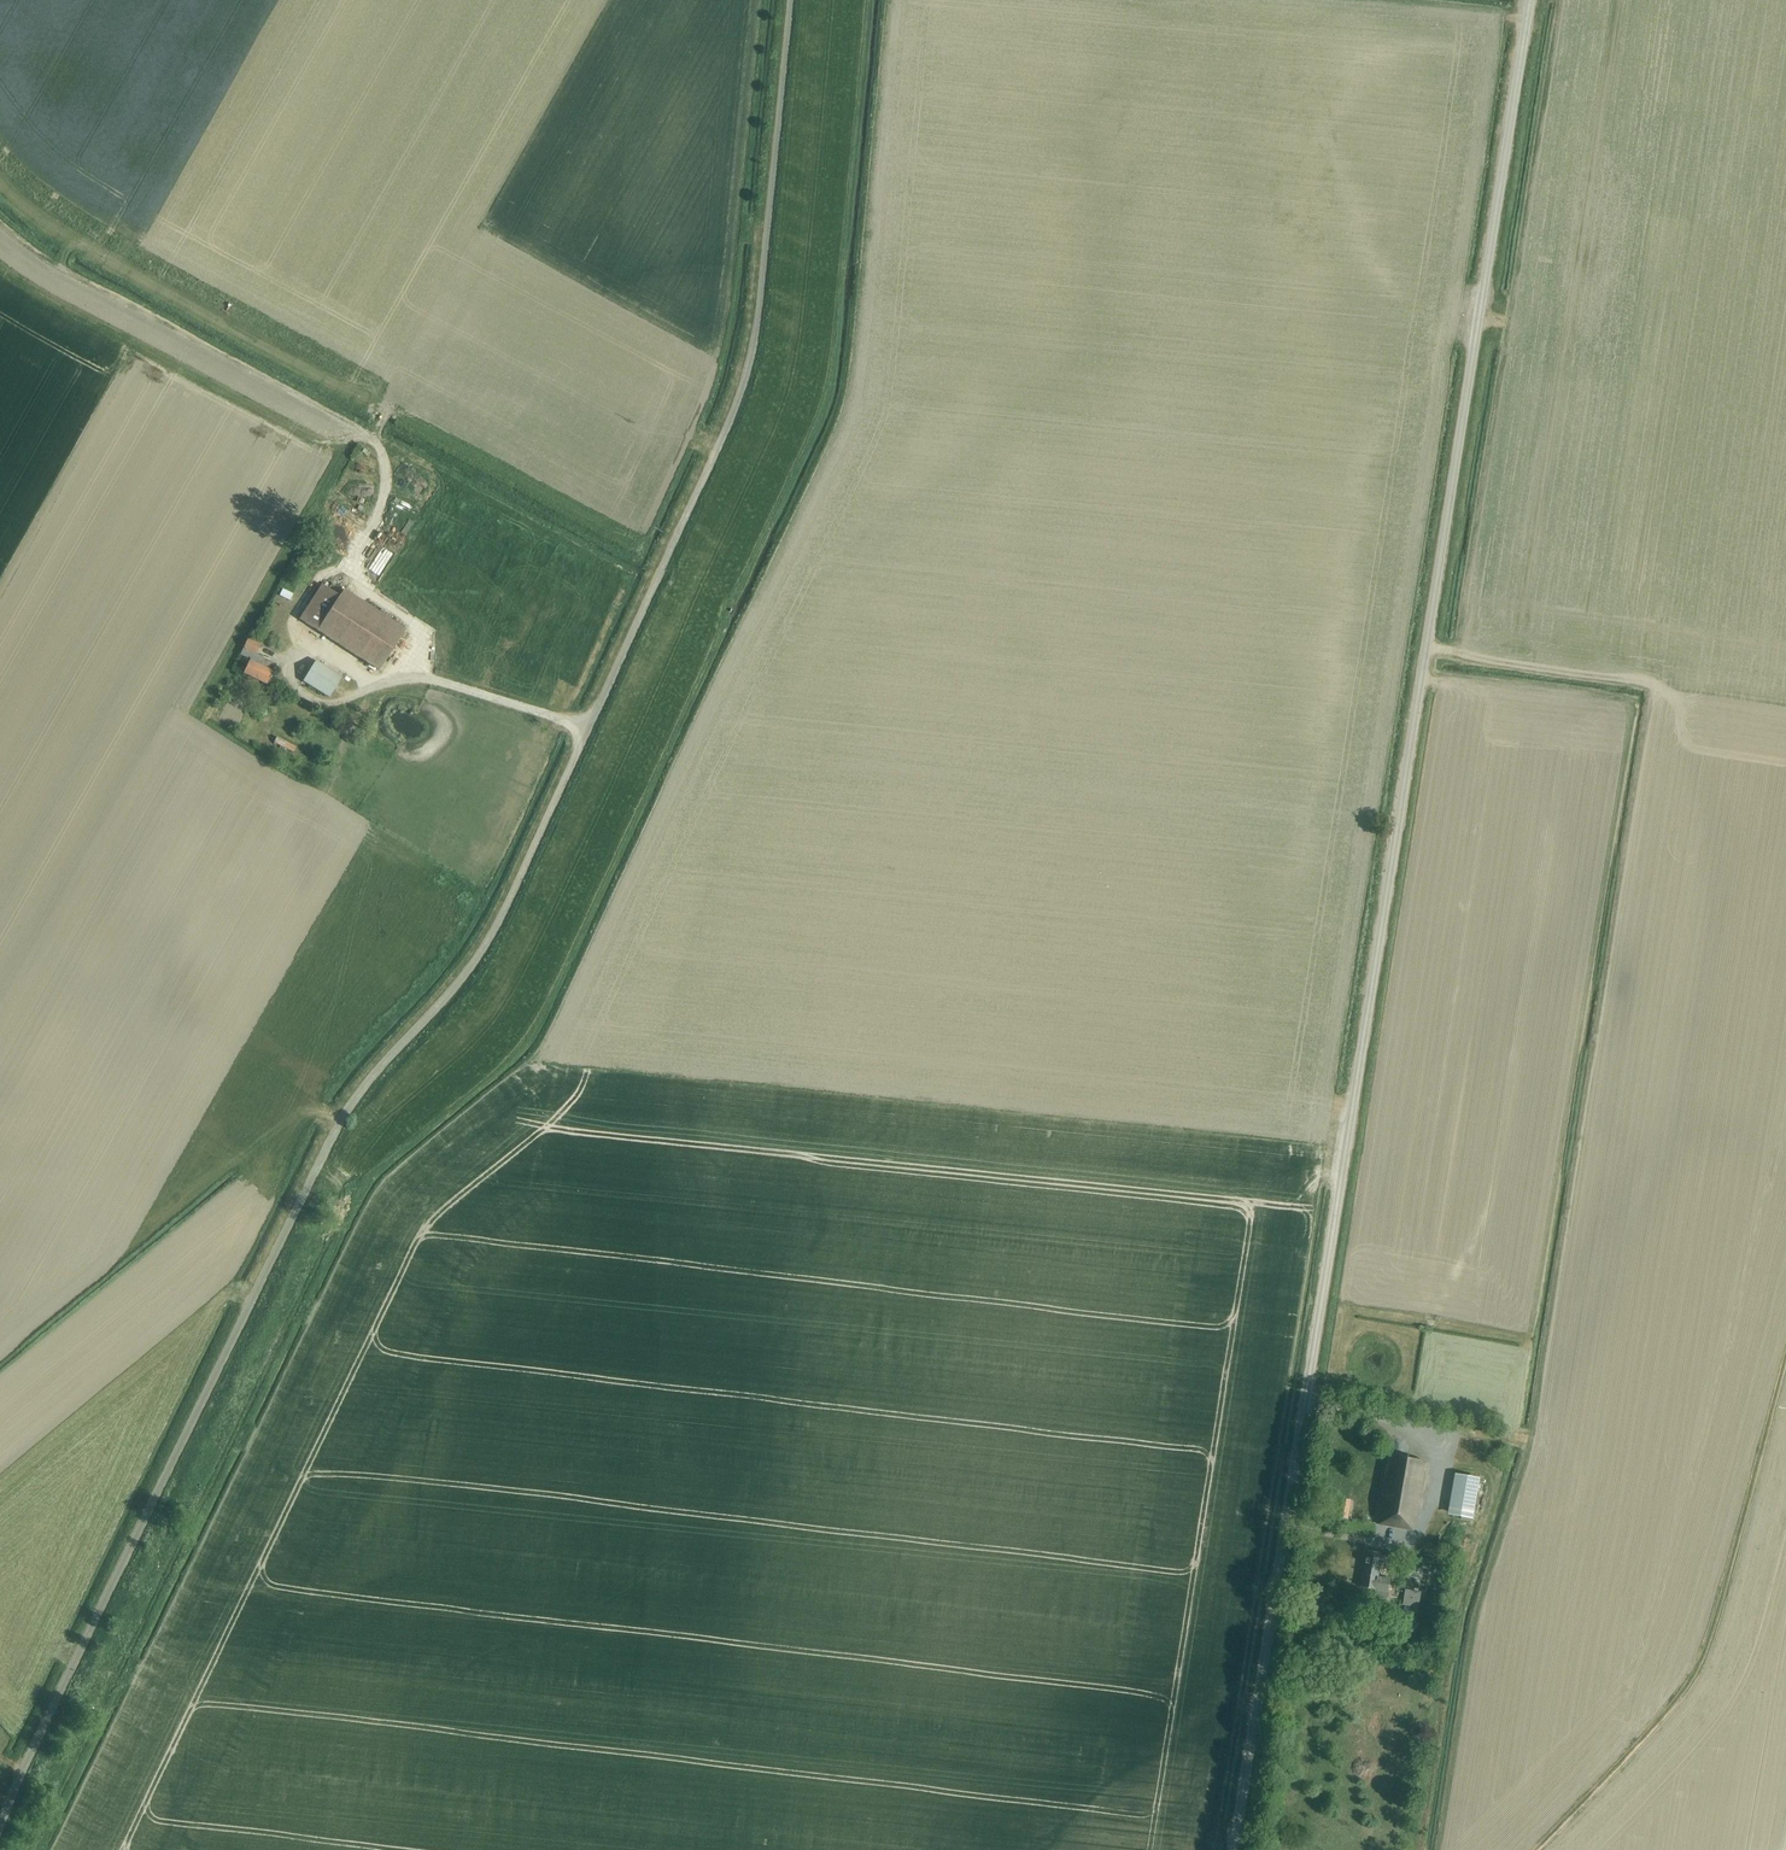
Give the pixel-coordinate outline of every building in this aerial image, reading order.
[(380,576),(397,554),(385,546),(382,550),(375,545),(364,559),(373,566),(370,569),(380,576)] [(345,591),(341,597),(322,584),(299,619),(380,671),(406,630),(345,591)] [(238,657),(248,661),(243,673),(268,685),(277,664),(256,654),(260,646),(246,640),(238,657)] [(303,682),(329,698),(342,677),(316,661),(303,682)] [(276,738),(273,743),(292,753),(295,748),(276,738)] [(1377,1524),(1413,1530),(1425,1462),(1389,1456),(1377,1524)] [(1449,1512),(1474,1517),(1480,1480),(1455,1476),(1449,1512)] [(1339,1517),(1348,1518),(1351,1501),(1342,1500),(1339,1517)] [(1376,1596),(1377,1598),(1385,1599),(1388,1597),(1390,1579),(1378,1578),(1382,1553),(1368,1551),(1362,1588),(1376,1590),(1376,1596)] [(1402,1604),(1414,1606),(1417,1591),(1404,1589),(1402,1604)]
